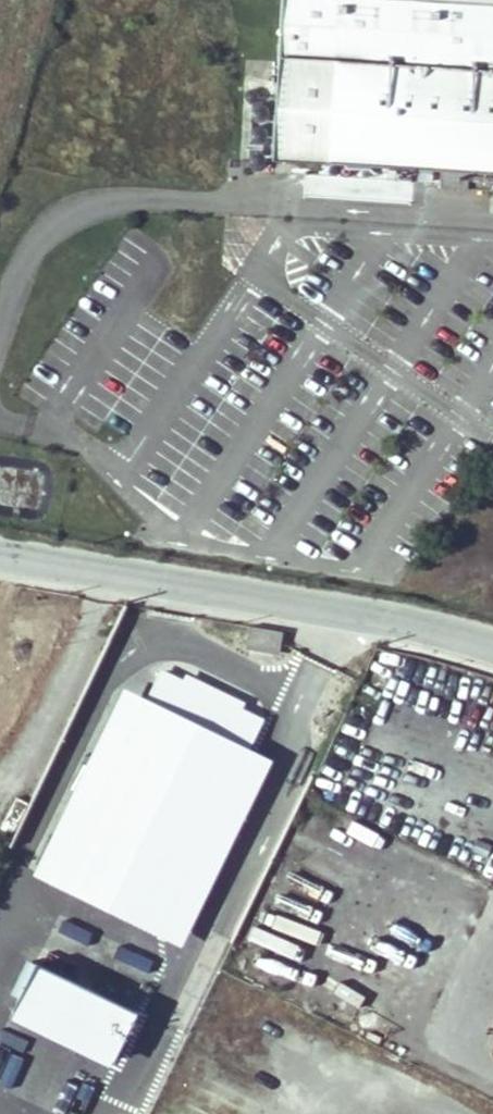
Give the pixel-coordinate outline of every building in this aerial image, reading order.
[(272,163),(326,166),(492,173),(492,0),(280,0),(272,163)] [(35,877),(183,949),(274,765),(251,754),(267,722),(245,711),(248,705),(189,676),(186,682),(164,671),(149,702),(126,691),(35,877)] [(151,973),(155,963),(130,953),(126,964),(151,973)] [(37,966),(10,1020),(113,1070),(138,1016),(37,966)] [(64,1113),(81,1113),(83,1108),(58,1099),(54,1110),(64,1113)]
